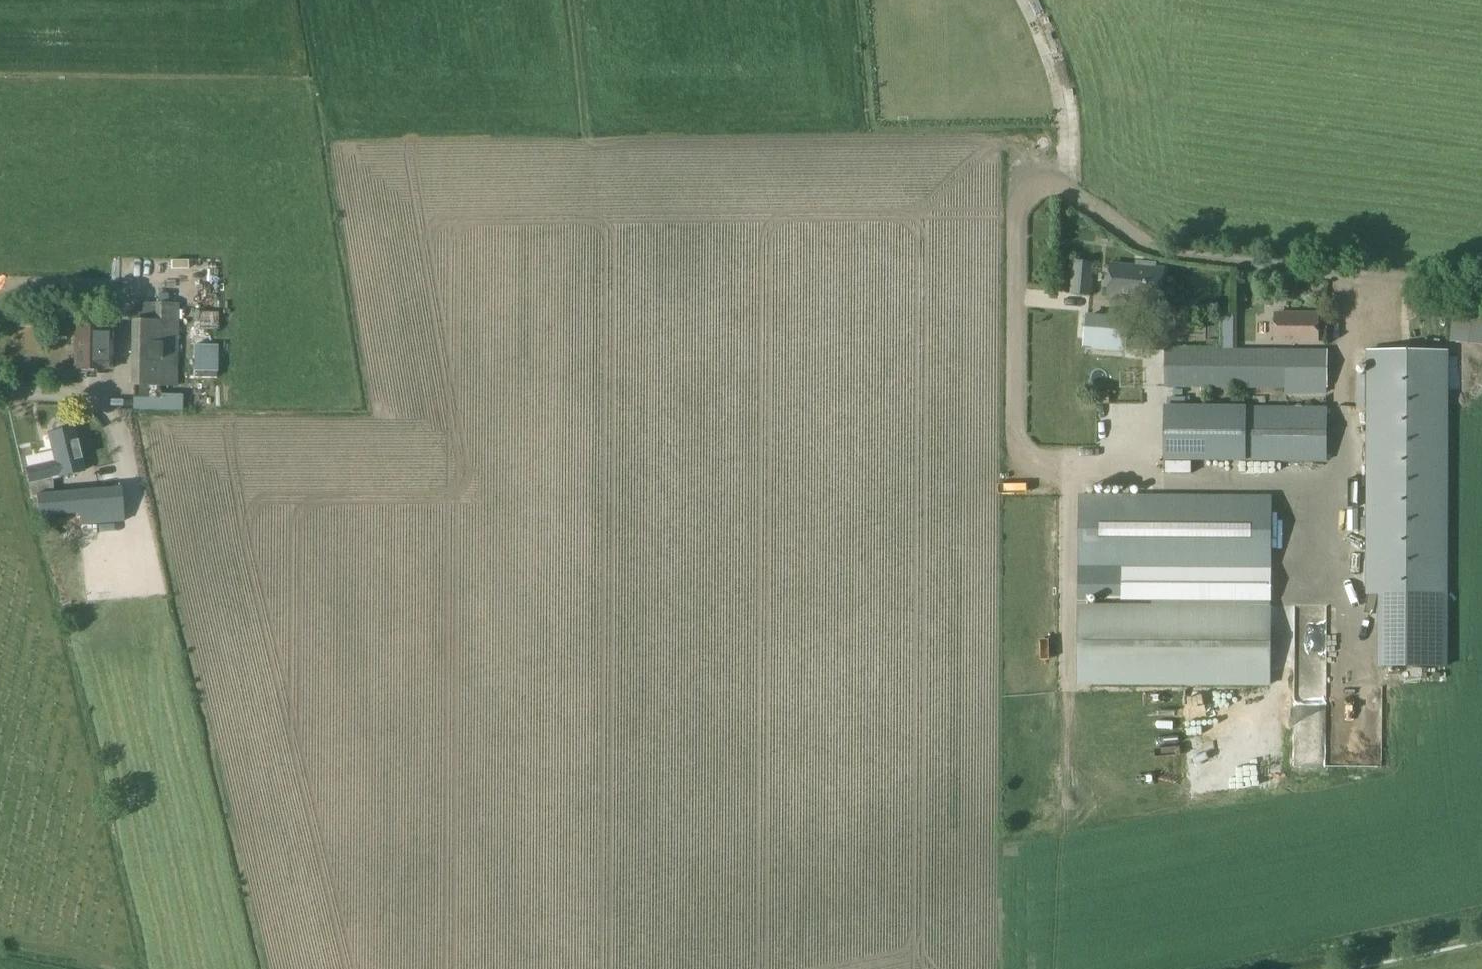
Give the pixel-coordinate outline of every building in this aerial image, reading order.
[(1091,296),(1094,262),(1073,261),(1070,294),(1091,296)] [(1162,269),(1112,264),(1109,295),(1142,299),(1142,305),(1159,307),(1159,301),(1162,269)] [(178,304),(134,303),(133,385),(177,386),(178,304)] [(1317,314),(1275,314),(1275,342),(1317,342),(1317,314)] [(208,315),(184,316),(185,330),(209,330),(208,315)] [(1127,343),(1129,318),(1086,315),(1083,340),(1127,343)] [(75,368),(101,369),(101,368),(113,369),(113,327),(101,327),(101,326),(99,326),(99,323),(89,323),(89,326),(75,326),(75,368)] [(1166,350),(1166,334),(1150,333),(1149,350),(1166,350)] [(183,349),(184,378),(208,377),(207,348),(183,349)] [(1327,350),(1166,350),(1165,387),(1327,387),(1327,350)] [(1448,351),(1367,351),(1366,593),(1447,594),(1448,351)] [(1357,407),(1366,407),(1365,376),(1356,376),(1357,407)] [(185,412),(200,413),(201,383),(186,383),(185,412)] [(132,397),(132,409),(148,409),(182,410),(182,395),(161,394),(161,398),(132,397)] [(1165,406),(1164,460),(1327,461),(1327,407),(1165,406)] [(26,469),(29,484),(32,496),(36,496),(37,518),(79,515),(80,527),(123,523),(120,486),(53,492),(52,478),(83,470),(72,428),(68,429),(67,425),(62,422),(55,424),(52,429),(53,433),(48,434),(55,461),(26,469)] [(1163,482),(1163,495),(1078,494),(1078,566),(1271,567),(1272,483),(1163,482)] [(1078,604),(1077,684),(1269,685),(1270,605),(1078,604)]
